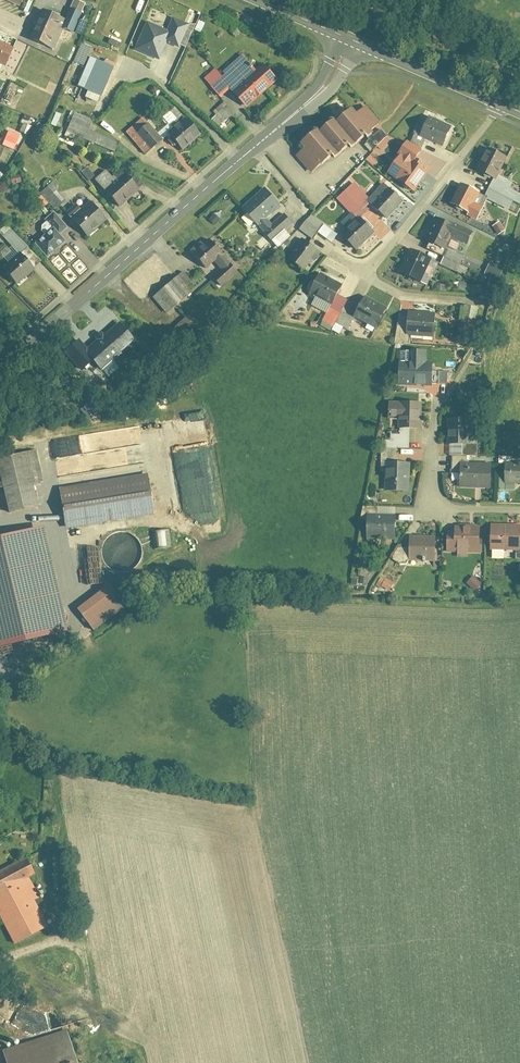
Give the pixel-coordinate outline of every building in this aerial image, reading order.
[(18,8),(21,0),(0,0),(0,1),(18,8)] [(62,29),(73,34),(83,13),(72,8),(62,29)] [(41,11),(30,32),(54,43),(64,22),(41,11)] [(166,40),(178,45),(187,25),(174,19),(168,32),(169,33),(166,40)] [(148,24),(138,48),(159,57),(166,40),(169,33),(168,32),(148,24)] [(3,66),(10,49),(0,45),(0,65),(3,66)] [(240,55),(208,88),(222,102),(229,94),(245,110),(278,77),(260,59),(252,67),(240,55)] [(89,57),(76,86),(101,96),(113,67),(89,57)] [(292,148),(311,174),(378,124),(359,98),(292,148)] [(223,102),(214,112),(224,121),(233,110),(223,102)] [(178,143),(183,150),(201,134),(186,117),(185,118),(175,107),(163,117),(171,126),(170,126),(173,129),(166,135),(175,145),(178,143)] [(432,111),(420,132),(448,148),(460,127),(432,111)] [(72,113),(64,134),(115,153),(120,139),(90,127),(92,121),(72,113)] [(144,118),(127,132),(146,153),(162,139),(144,118)] [(491,142),(477,168),(496,178),(510,151),(491,142)] [(391,168),(414,186),(429,167),(406,149),(391,168)] [(32,159),(24,168),(34,178),(43,169),(32,159)] [(104,171),(90,183),(99,193),(113,181),(104,171)] [(104,195),(120,210),(140,190),(124,175),(104,195)] [(516,215),(519,206),(519,195),(508,190),(511,184),(496,178),(486,203),(516,215)] [(54,183),(40,195),(53,210),(67,198),(54,183)] [(462,184),(450,205),(476,219),(488,198),(462,184)] [(376,207),(394,221),(409,202),(391,188),(376,207)] [(266,190),(243,209),(257,226),(281,207),(266,190)] [(89,203),(67,225),(84,242),(106,220),(89,203)] [(263,232),(272,243),(294,225),(285,213),(263,232)] [(344,231),(360,250),(377,235),(361,216),(344,231)] [(442,218),(431,241),(449,250),(459,254),(470,231),(442,218)] [(38,241),(51,257),(71,240),(57,225),(38,241)] [(242,271),(213,238),(196,253),(224,286),(242,271)] [(294,259),(309,270),(323,252),(308,241),(294,259)] [(410,247),(399,271),(423,283),(434,259),(410,247)] [(449,250),(441,267),(457,274),(465,257),(459,254),(449,250)] [(5,268),(21,284),(38,268),(22,252),(5,268)] [(321,271),(310,294),(334,305),(345,283),(321,271)] [(154,300),(171,317),(196,294),(180,276),(154,300)] [(364,297),(354,319),(378,329),(387,307),(364,297)] [(334,308),(341,311),(345,302),(339,299),(334,308)] [(412,309),(411,334),(445,335),(446,310),(412,309)] [(340,315),(334,327),(344,331),(350,320),(340,315)] [(134,339),(120,323),(86,351),(101,369),(120,352),(119,351),(134,339)] [(436,347),(413,346),(413,362),(402,362),(402,383),(429,384),(429,372),(436,372),(436,347)] [(423,398),(391,399),(392,430),(424,429),(423,398)] [(445,413),(445,441),(470,441),(470,414),(445,413)] [(55,460),(57,476),(118,465),(115,449),(55,460)] [(44,484),(36,450),(0,458),(0,494),(4,511),(36,504),(32,486),(44,484)] [(391,489),(413,490),(414,457),(391,457),(391,489)] [(509,487),(519,487),(519,460),(510,459),(509,487)] [(462,463),(462,486),(496,487),(496,464),(462,463)] [(58,492),(64,529),(152,514),(146,477),(58,492)] [(368,519),(369,545),(400,544),(399,517),(368,519)] [(460,527),(456,527),(456,532),(449,531),(448,550),(457,550),(459,548),(468,548),(470,550),(481,551),(482,541),(479,541),(479,528),(474,528),(474,526),(460,525),(460,527)] [(519,527),(493,527),(493,547),(519,547),(519,527)] [(128,530),(121,529),(114,531),(108,535),(105,539),(102,546),(103,555),(106,561),(110,565),(116,568),(121,569),(128,569),(135,565),(139,560),(142,554),(142,547),(141,542),(138,536),(134,533),(128,530)] [(5,641),(66,628),(62,608),(59,608),(48,551),(36,553),(32,534),(0,540),(0,569),(19,565),(29,614),(1,620),(0,612),(0,671),(10,669),(5,641)] [(412,535),(412,562),(440,562),(440,535),(412,535)] [(106,583),(77,604),(89,620),(118,599),(106,583)] [(14,942),(46,925),(23,883),(33,878),(22,857),(0,869),(0,917),(14,942)] [(5,1062),(72,1062),(65,1035),(2,1051),(5,1062)]
